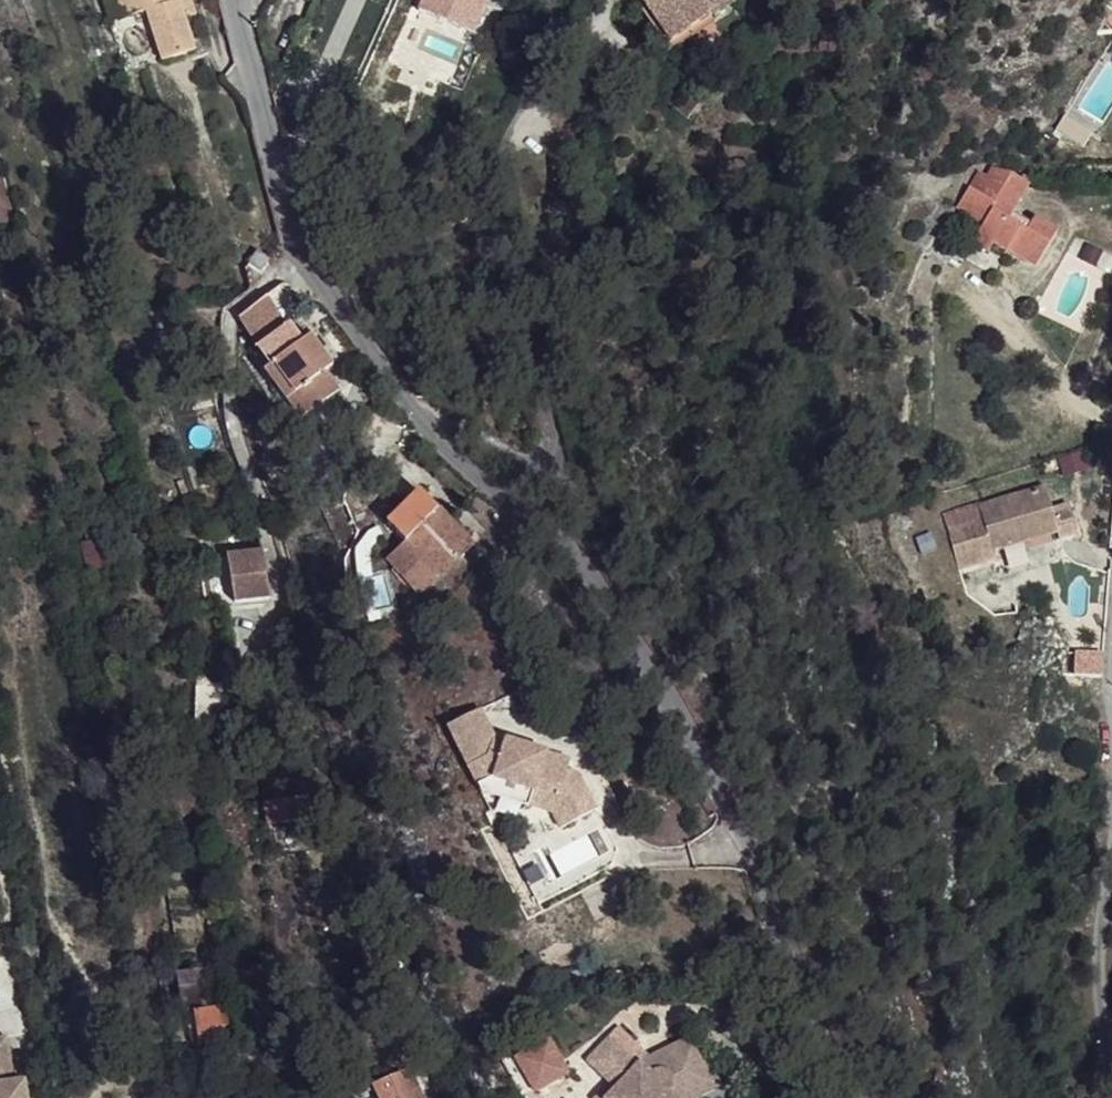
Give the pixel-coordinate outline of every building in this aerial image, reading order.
[(125,18),(151,9),(167,58),(199,48),(189,15),(200,12),(196,0),(119,0),(125,18)] [(479,0),(413,0),(412,3),(465,30),(479,0)] [(658,26),(688,0),(635,0),(658,26)] [(1111,15),(1111,0),(1099,0),(1111,15)] [(986,157),(981,166),(973,160),(954,190),(978,207),(967,225),(983,235),(989,228),(1027,251),(1050,214),(1028,201),(1022,207),(1003,196),(1013,178),(1016,171),(1001,162),(986,157)] [(0,174),(0,219),(6,218),(12,216),(15,215),(3,173),(0,174)] [(6,173),(3,173),(15,215),(16,215),(6,173)] [(263,273),(271,262),(259,253),(251,265),(263,273)] [(859,290),(843,290),(842,303),(858,304),(859,290)] [(286,326),(266,296),(264,297),(259,302),(254,308),(250,313),(245,320),(245,321),(261,345),(286,326)] [(261,345),(258,347),(271,365),(265,370),(300,419),(339,391),(325,373),(332,368),(309,336),(301,343),(288,324),(286,326),(261,345)] [(122,476),(125,494),(138,491),(135,475),(122,476)] [(335,495),(343,512),(369,500),(361,484),(335,495)] [(411,491),(377,524),(398,545),(427,575),(463,543),(434,511),(431,513),(411,491)] [(1027,494),(960,509),(964,525),(928,533),(937,572),(970,566),(967,554),(1000,546),(1035,539),(1037,548),(1055,544),(1048,513),(1032,516),(1027,494)] [(111,537),(82,544),(88,573),(119,565),(111,537)] [(1035,539),(1000,546),(1003,556),(1037,548),(1035,539)] [(427,575),(398,545),(378,564),(406,594),(427,575)] [(270,596),(262,552),(228,557),(234,602),(270,596)] [(342,630),(356,624),(351,608),(336,614),(342,630)] [(479,711),(447,729),(476,787),(490,781),(533,794),(528,807),(552,814),(560,830),(596,811),(578,776),(566,772),(543,765),(546,755),(493,738),(479,711)] [(569,763),(546,755),(543,765),(566,772),(569,763)] [(490,781),(476,787),(478,792),(528,807),(533,794),(490,781)] [(266,805),(270,827),(311,821),(308,798),(266,805)] [(209,973),(178,978),(183,1008),(193,1006),(199,1046),(224,1041),(219,1011),(216,1012),(209,973)] [(593,1057),(610,1073),(616,1067),(626,1076),(613,1089),(615,1090),(608,1097),(693,1097),(716,1087),(694,1040),(640,1066),(626,1052),(634,1044),(618,1030),(593,1057)] [(0,1037),(0,1097),(32,1097),(29,1078),(17,1079),(10,1035),(0,1037)] [(510,1062),(534,1097),(538,1097),(571,1077),(546,1039),(510,1062)] [(610,1073),(593,1057),(587,1063),(613,1089),(626,1076),(616,1067),(610,1073)] [(406,1072),(375,1087),(380,1097),(419,1097),(406,1072)] [(315,1094),(316,1097),(343,1097),(340,1088),(315,1094)]
